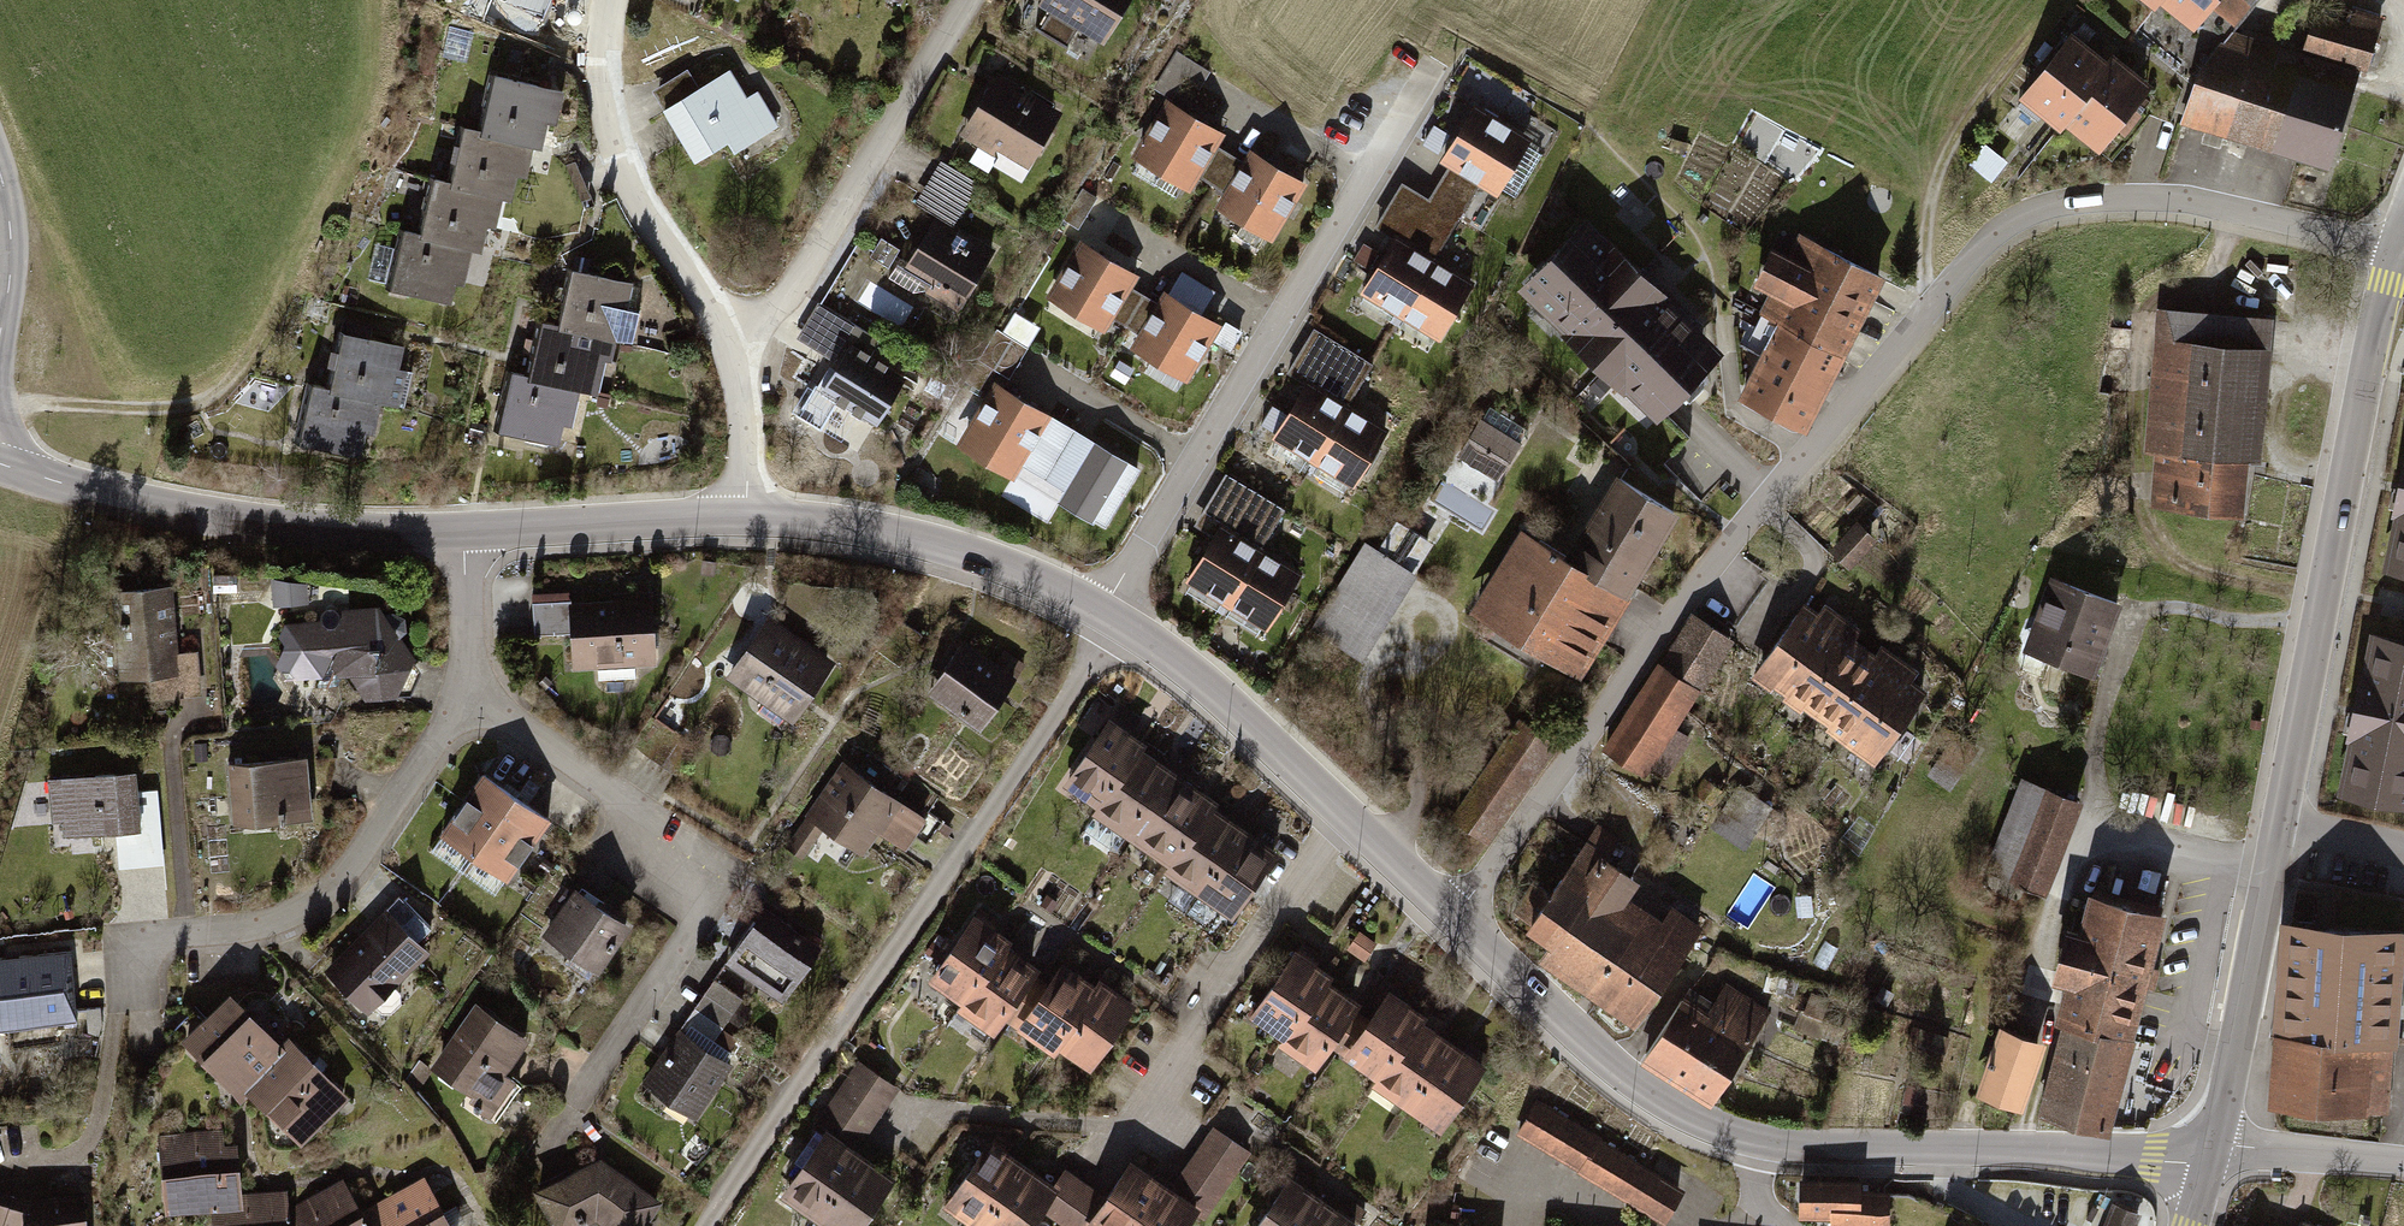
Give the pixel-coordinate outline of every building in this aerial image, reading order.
[(1090,60),(1125,0),(1050,0),(1083,19),(1067,47),(1090,60)] [(2198,27),(2213,8),(2226,18),(2239,0),(2163,0),(2198,27)] [(2318,9),(2306,52),(2355,65),(2370,70),(2386,15),(2359,8),(2356,19),(2318,9)] [(2196,66),(2182,115),(2329,157),(2355,65),(2306,52),(2233,31),(2196,66)] [(2057,133),(2064,124),(2108,66),(2073,39),(2021,106),(2057,133)] [(1177,52),(1154,89),(1187,109),(1210,72),(1177,52)] [(2064,124),(2101,153),(2152,87),(2114,58),(2108,66),(2064,124)] [(959,132),(1027,167),(1061,103),(993,68),(959,132)] [(565,89),(495,71),(480,127),(535,141),(544,143),(550,120),(557,122),(565,89)] [(667,109),(694,158),(731,138),(737,148),(782,124),(763,91),(749,99),(734,71),(667,109)] [(1470,85),(1460,79),(1452,93),(1462,99),(1470,85)] [(1468,103),(1432,163),(1441,169),(1471,186),(1489,197),(1525,137),(1468,103)] [(1219,143),(1161,108),(1126,166),(1185,202),(1192,190),(1206,199),(1226,166),(1210,157),(1219,143)] [(526,174),(535,141),(480,127),(466,123),(450,182),(504,196),(512,199),(519,172),(526,174)] [(1991,140),(1974,159),(1992,175),(2009,156),(1991,140)] [(1214,218),(1274,254),(1309,196),(1249,160),(1240,175),(1226,166),(1206,199),(1220,207),(1214,218)] [(1390,237),(1427,260),(1471,186),(1441,169),(1422,201),(1395,185),(1371,226),(1390,237)] [(496,227),(504,196),(450,182),(438,179),(423,233),(475,247),(483,249),(489,225),(496,227)] [(903,265),(960,301),(997,242),(940,207),(903,265)] [(1509,290),(1644,421),(1712,352),(1577,221),(1509,290)] [(465,283),(475,247),(423,233),(408,229),(393,285),(453,301),(458,281),(465,283)] [(1369,229),(1357,255),(1371,261),(1383,235),(1369,229)] [(1355,296),(1393,318),(1427,260),(1390,237),(1355,296)] [(1131,273),(1074,238),(1038,296),(1097,332),(1104,320),(1118,329),(1138,296),(1123,287),(1131,273)] [(1760,321),(1775,328),(1841,361),(1881,279),(1800,239),(1789,261),(1769,251),(1751,288),(1771,298),(1760,321)] [(1468,284),(1427,260),(1393,318),(1433,342),(1468,284)] [(628,302),(635,278),(586,265),(572,262),(556,321),(610,335),(629,340),(638,305),(628,302)] [(1126,349),(1186,385),(1221,328),(1161,291),(1153,305),(1138,296),(1118,329),(1132,338),(1126,349)] [(797,338),(839,364),(851,344),(869,355),(879,339),(818,302),(797,338)] [(2258,459),(2269,314),(2153,305),(2141,450),(2151,451),(2147,504),(2238,512),(2242,458),(2258,459)] [(1019,312),(995,364),(1015,373),(1039,321),(1019,312)] [(618,337),(610,335),(556,321),(544,317),(529,372),(581,385),(600,390),(606,367),(610,368),(618,337)] [(1738,403),(1805,435),(1841,361),(1775,328),(1738,403)] [(346,331),(331,387),(386,401),(406,407),(415,373),(404,370),(410,348),(346,331)] [(836,399),(874,422),(903,376),(869,355),(851,344),(839,364),(824,388),(816,383),(797,414),(819,427),(836,399)] [(571,421),(581,385),(529,372),(514,368),(499,424),(559,439),(564,420),(571,421)] [(1130,463),(988,382),(950,446),(1009,481),(1021,459),(1072,484),(1061,504),(1095,522),(1130,463)] [(331,387),(315,383),(300,440),(365,457),(371,435),(377,436),(386,401),(331,387)] [(1259,450),(1296,472),(1331,413),(1294,391),(1259,450)] [(1372,437),(1331,413),(1296,472),(1337,496),(1372,437)] [(1681,448),(1689,424),(1660,414),(1652,438),(1681,448)] [(1482,419),(1459,458),(1499,482),(1522,442),(1482,419)] [(2383,575),(2403,579),(2403,471),(2383,575)] [(1622,477),(1573,559),(1632,595),(1681,513),(1622,477)] [(1852,563),(1878,533),(1859,516),(1833,546),(1852,563)] [(1360,660),(1434,539),(1397,517),(1379,546),(1367,539),(1311,630),(1360,660)] [(1182,582),(1220,604),(1255,546),(1217,524),(1182,582)] [(1530,534),(1480,618),(1582,679),(1632,595),(1573,559),(1530,534)] [(1295,570),(1255,546),(1220,604),(1260,629),(1295,570)] [(2027,654),(2094,678),(2120,604),(2053,580),(2027,654)] [(111,589),(118,679),(176,674),(178,695),(207,692),(203,649),(180,651),(175,583),(111,589)] [(1804,595),(1754,670),(1784,691),(1835,616),(1804,595)] [(572,600),(575,667),(661,663),(658,597),(572,600)] [(326,624),(290,626),(278,653),(292,681),(342,678),(357,700),(387,707),(405,695),(420,663),(384,610),(326,612),(326,624)] [(1688,613),(1599,745),(1640,772),(1729,641),(1688,613)] [(1866,636),(1835,616),(1784,691),(1817,712),(1866,636)] [(722,678),(786,725),(829,667),(764,620),(722,678)] [(1866,636),(1817,712),(1847,731),(1896,655),(1866,636)] [(2369,638),(2336,803),(2403,817),(2403,645),(2369,638)] [(930,696),(981,731),(1017,681),(966,645),(930,696)] [(1925,673),(1896,655),(1847,731),(1876,750),(1925,673)] [(1233,928),(1281,859),(1211,812),(1217,804),(1142,754),(1148,744),(1111,719),(1065,787),(1101,812),(1095,821),(1168,870),(1161,879),(1233,928)] [(1453,817),(1488,842),(1557,746),(1521,721),(1453,817)] [(1950,792),(1967,768),(1946,753),(1929,777),(1950,792)] [(228,767),(233,828),(312,821),(307,760),(228,767)] [(918,818),(834,765),(781,849),(797,859),(817,827),(861,854),(875,832),(899,847),(918,818)] [(136,771),(50,781),(56,840),(142,831),(136,771)] [(471,866),(519,797),(486,774),(438,840),(471,866)] [(2045,897),(2079,805),(2014,781),(1981,873),(2006,882),(2045,897)] [(519,797),(471,866),(502,886),(549,819),(519,797)] [(1517,932),(1538,947),(1580,884),(1616,909),(1624,897),(1634,882),(1576,843),(1517,932)] [(1538,947),(1530,957),(1624,1020),(1692,922),(1668,905),(1657,920),(1624,897),(1616,909),(1580,884),(1538,947)] [(579,893),(547,941),(601,976),(632,928),(579,893)] [(2045,1116),(2104,1131),(2160,913),(2092,895),(2083,930),(2065,926),(2051,978),(2070,983),(2056,1037),(2064,1042),(2045,1116)] [(382,909),(321,972),(366,1016),(427,952),(382,909)] [(820,949),(764,911),(729,962),(785,1000),(820,949)] [(972,915),(924,981),(952,1001),(947,1008),(982,1034),(1031,968),(1001,946),(1006,940),(972,915)] [(1378,939),(1360,926),(1345,947),(1362,960),(1378,939)] [(2384,1110),(2396,934),(2288,926),(2275,1102),(2384,1110)] [(0,958),(0,1031),(80,1021),(71,950),(0,958)] [(1256,1016),(1293,1041),(1331,984),(1337,975),(1301,951),(1256,1016)] [(1055,964),(1011,1029),(1049,1055),(1053,1049),(1085,1071),(1132,1004),(1095,979),(1089,987),(1055,964)] [(713,976),(644,1078),(699,1114),(734,1061),(712,1047),(745,997),(713,976)] [(1644,1052),(1714,1097),(1770,1010),(1725,981),(1714,998),(1689,982),(1644,1052)] [(1288,1048),(1323,1072),(1366,1008),(1331,984),(1293,1041),(1288,1048)] [(1807,990),(1801,1008),(1822,1014),(1827,996),(1807,990)] [(245,1085),(283,1047),(229,993),(180,1042),(234,1096),(245,1085)] [(472,993),(429,1054),(483,1091),(476,1101),(489,1110),(515,1072),(504,1064),(527,1031),(472,993)] [(1346,1063),(1384,1087),(1422,1028),(1429,1019),(1391,994),(1346,1063)] [(1380,1093),(1445,1135),(1487,1070),(1422,1028),(1384,1087),(1380,1093)] [(2024,1113),(2045,1045),(1998,1030),(1977,1099),(2024,1113)] [(283,1047),(245,1085),(305,1145),(351,1098),(292,1039),(283,1047)] [(825,1225),(861,1225),(894,1177),(860,1154),(900,1096),(860,1068),(820,1125),(823,1127),(777,1193),(825,1225)] [(1678,1187),(1533,1102),(1513,1135),(1659,1220),(1678,1187)] [(1133,1162),(1106,1200),(1068,1174),(1057,1190),(1041,1213),(1059,1225),(1188,1225),(1195,1216),(1205,1223),(1253,1155),(1215,1128),(1180,1179),(1189,1186),(1182,1196),(1133,1162)] [(208,1207),(237,1205),(232,1134),(154,1140),(160,1218),(209,1215),(208,1207)] [(712,1149),(697,1134),(682,1149),(697,1163),(712,1149)] [(945,1212),(965,1225),(1032,1225),(1041,1213),(1057,1190),(992,1145),(945,1212)] [(660,1194),(603,1155),(536,1186),(552,1225),(572,1225),(595,1216),(613,1225),(638,1225),(660,1194)] [(1887,1182),(1797,1181),(1797,1213),(1829,1213),(1829,1225),(1887,1225),(1887,1182)] [(427,1182),(361,1220),(365,1225),(452,1225),(427,1182)] [(1293,1183),(1263,1225),(1357,1225),(1293,1183)] [(361,1220),(344,1188),(290,1221),(290,1225),(365,1225),(361,1220)] [(82,1195),(24,1202),(12,1199),(5,1225),(86,1225),(82,1195)] [(12,1199),(0,1196),(0,1225),(5,1225),(12,1199)] [(290,1221),(288,1201),(237,1205),(208,1207),(209,1215),(210,1225),(290,1225),(290,1221)] [(2113,1204),(2104,1225),(2133,1225),(2137,1214),(2113,1204)]
